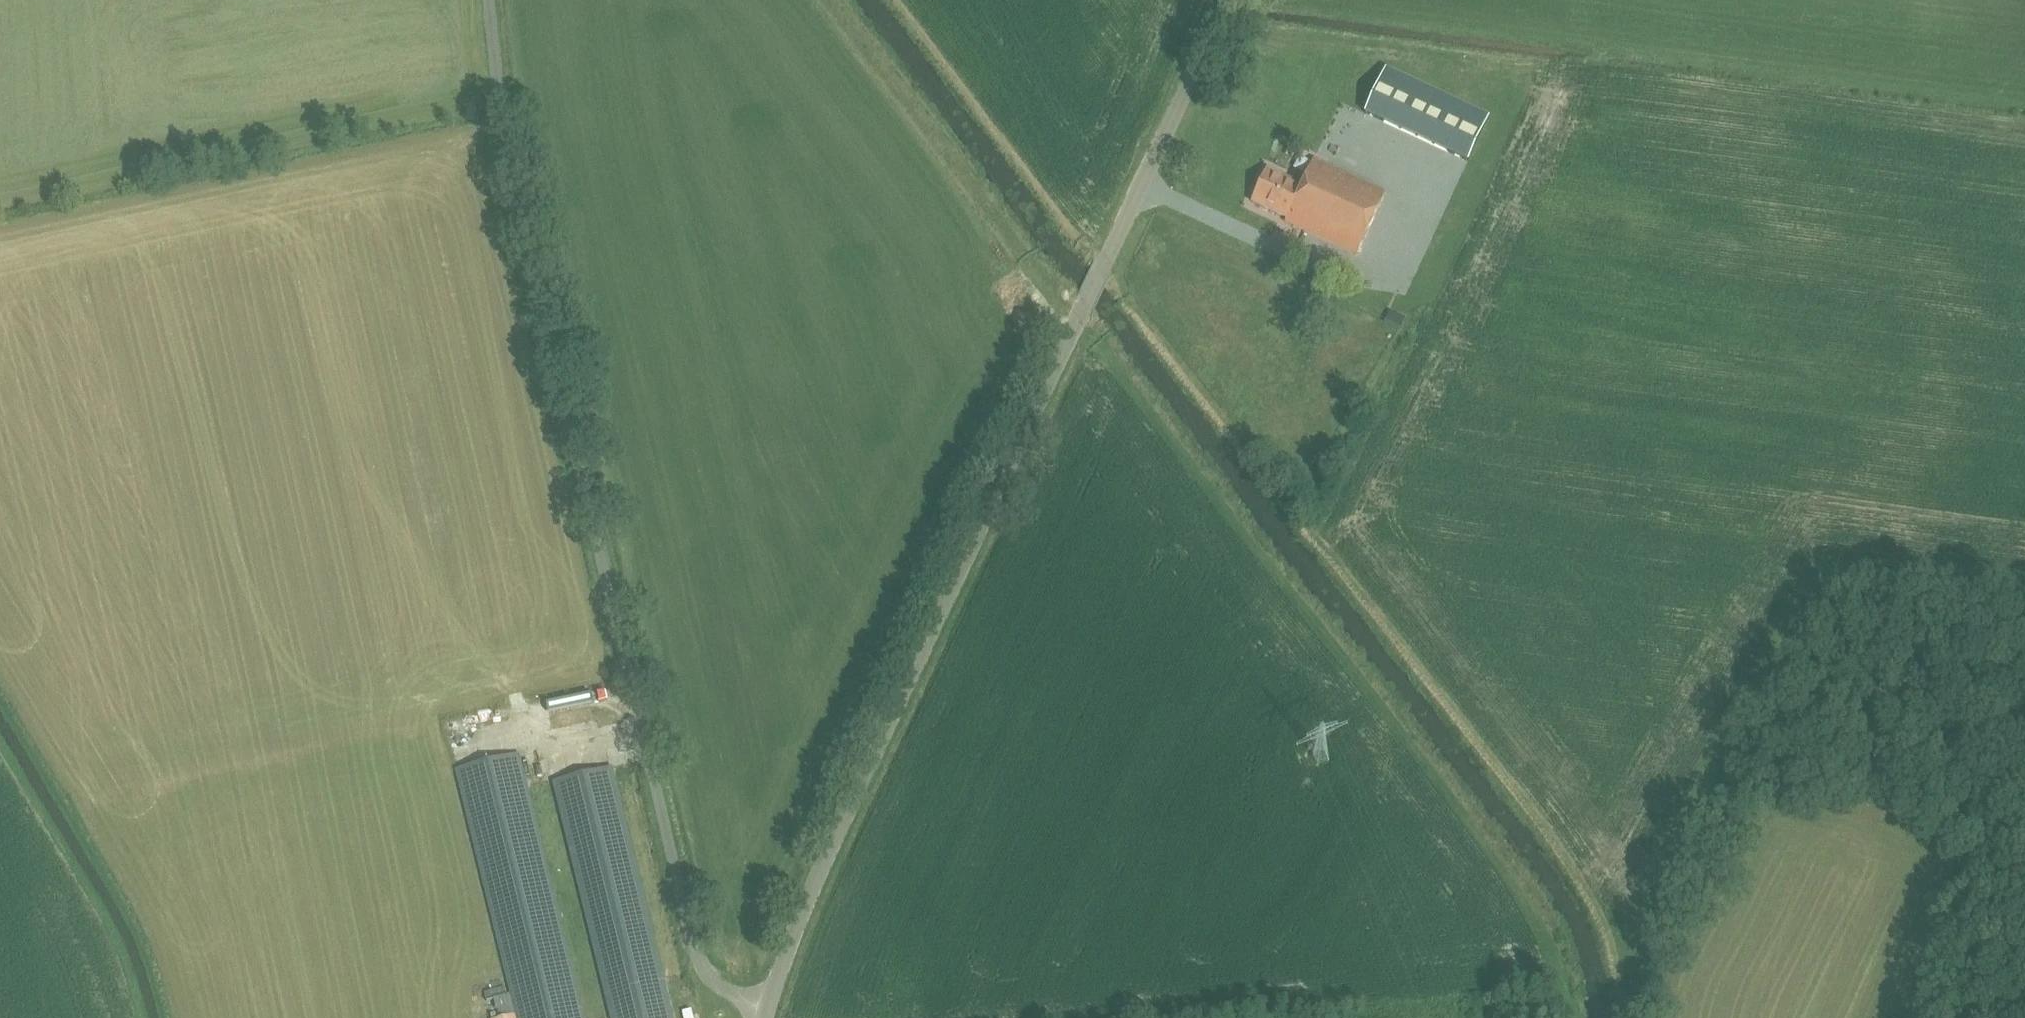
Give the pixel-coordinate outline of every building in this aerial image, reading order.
[(1468,161),(1489,115),(1387,67),(1365,113),(1468,161)] [(1355,255),(1385,193),(1315,159),(1302,185),(1267,168),(1252,201),(1286,217),(1285,221),(1355,255)] [(519,1017),(584,1017),(519,753),(458,768),(513,994),(519,1017)] [(613,766),(554,781),(612,1017),(674,1017),(613,766)] [(513,994),(486,1000),(489,1012),(493,1011),(495,1017),(519,1017),(513,994)]
